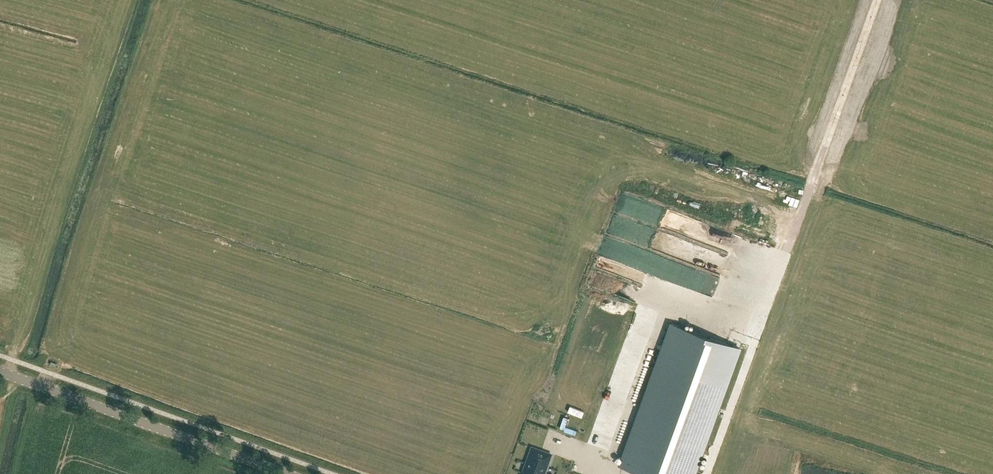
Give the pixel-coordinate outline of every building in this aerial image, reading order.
[(661,473),(693,473),(740,342),(675,319),(622,460),(661,473)] [(532,445),(525,466),(527,466),(524,473),(547,473),(553,458),(543,455),(545,449),(532,445)]
